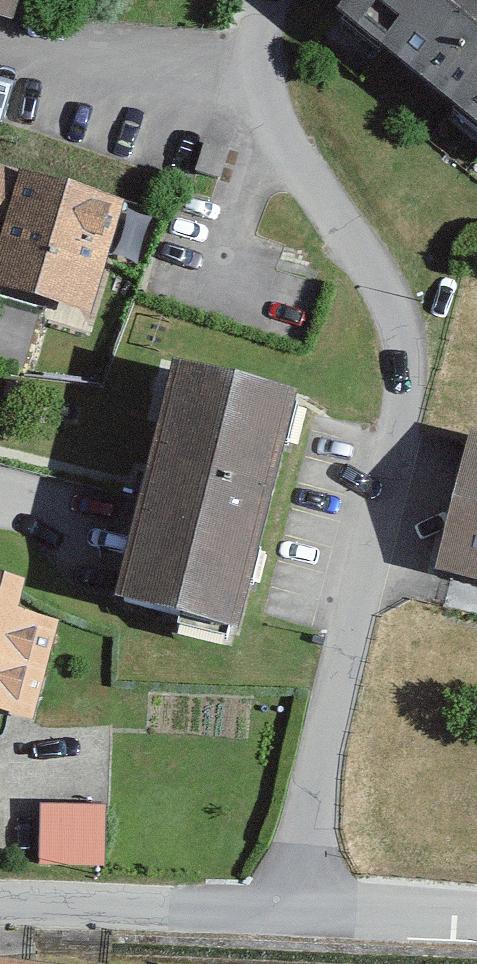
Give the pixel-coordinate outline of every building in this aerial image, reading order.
[(25,24),(32,0),(0,0),(0,17),(25,24)] [(341,9),(476,119),(476,0),(348,0),(341,9)] [(121,198),(0,162),(0,217),(7,220),(0,244),(0,282),(88,308),(121,198)] [(239,624),(298,395),(178,364),(120,593),(239,624)] [(450,439),(416,576),(476,591),(476,446),(450,439)] [(0,574),(0,707),(39,715),(60,617),(16,607),(22,579),(0,574)] [(88,812),(30,812),(30,874),(88,874),(88,812)]
